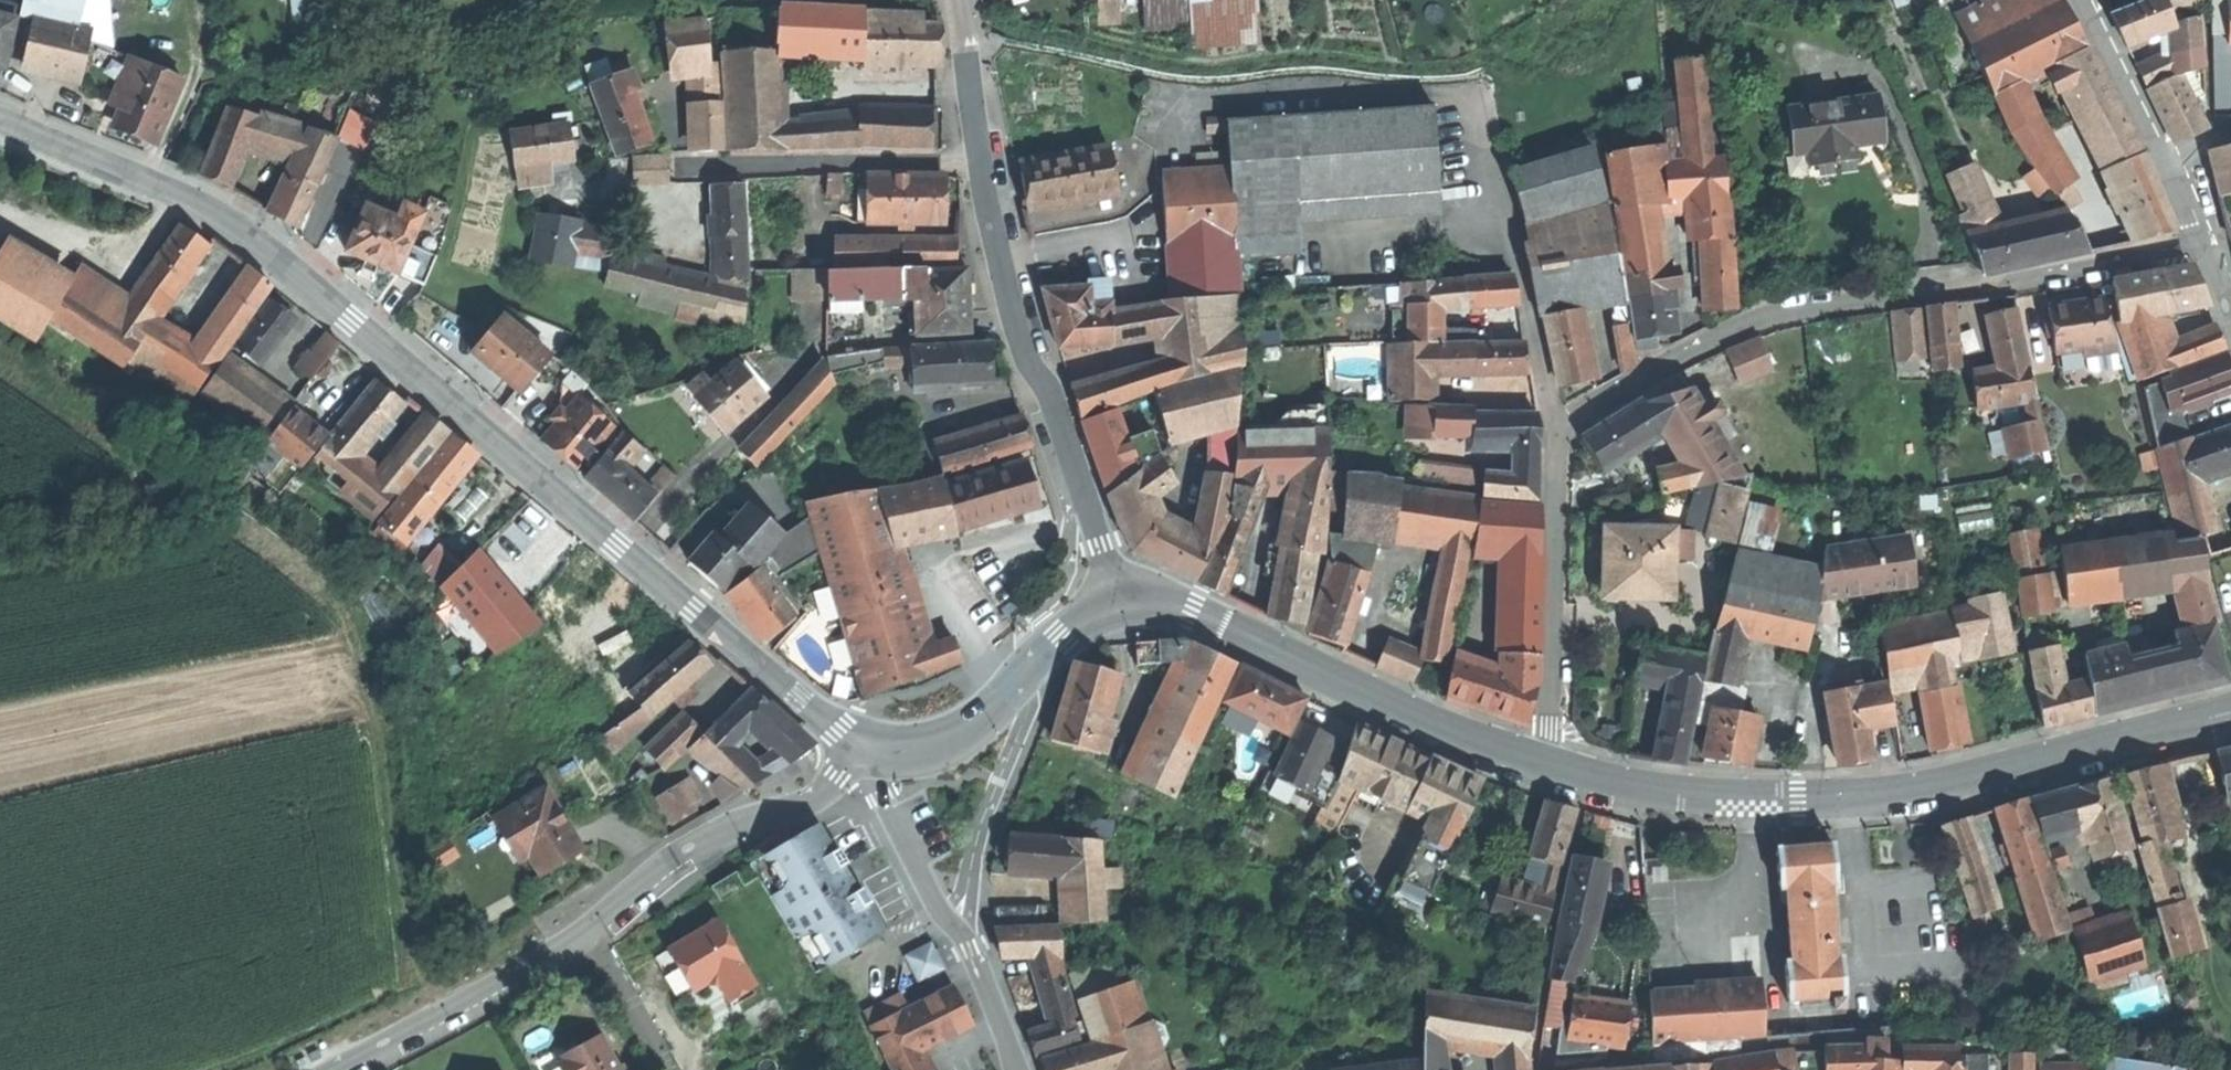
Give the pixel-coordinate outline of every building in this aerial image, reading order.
[(34,18),(78,28),(85,0),(26,0),(22,15),(34,18)] [(78,28),(94,31),(83,77),(113,84),(123,38),(113,36),(110,0),(85,0),(78,28)] [(1120,0),(1102,0),(1103,21),(1121,20),(1120,0)] [(1198,46),(1260,42),(1257,0),(1195,0),(1198,46)] [(1969,46),(2062,0),(1989,0),(1956,16),(1969,46)] [(2057,64),(2089,48),(2066,0),(2062,0),(1969,46),(1994,95),(2021,82),(2057,64)] [(2173,24),(2168,12),(2163,0),(2139,0),(2110,11),(2119,29),(2127,44),(2173,24)] [(2168,12),(2198,0),(2163,0),(2168,12)] [(2230,44),(2230,3),(2228,3),(2228,0),(2212,0),(2213,35),(2229,34),(2229,44),(2230,44)] [(5,17),(9,3),(0,1),(0,16),(5,17)] [(778,43),(865,49),(865,10),(781,6),(778,43)] [(925,13),(865,10),(865,49),(865,64),(938,63),(937,44),(936,22),(925,22),(925,13)] [(2173,24),(2180,51),(2203,45),(2200,14),(2173,24)] [(4,68),(15,19),(5,17),(0,16),(0,67),(4,68)] [(24,63),(83,77),(94,31),(78,28),(34,18),(24,63)] [(678,68),(687,67),(712,65),(707,18),(664,23),(669,69),(678,68)] [(662,70),(669,69),(664,23),(657,24),(662,70)] [(2180,51),(2160,57),(2168,77),(2179,72),(2193,69),(2205,66),(2203,45),(2180,51)] [(728,150),(788,148),(787,121),(784,48),(725,50),(728,150)] [(2101,72),(2089,48),(2057,64),(2110,169),(2142,154),(2101,72)] [(114,98),(124,102),(141,61),(131,57),(114,98)] [(2138,67),(2147,87),(2168,77),(2160,57),(2138,67)] [(1689,203),(1732,199),(1726,155),(1715,156),(1705,60),(1680,62),(1688,142),(1608,154),(1615,209),(1656,206),(1689,203)] [(137,132),(160,141),(185,79),(141,61),(124,102),(116,123),(137,132)] [(614,76),(593,84),(619,152),(653,139),(624,63),(611,68),(614,76)] [(700,151),(722,151),(720,64),(712,65),(687,67),(690,97),(697,97),(700,151)] [(2204,91),(2193,69),(2179,72),(2192,97),(2199,94),(2204,91)] [(2168,77),(2147,87),(2160,112),(2175,142),(2206,126),(2199,112),(2192,97),(2179,72),(2168,77)] [(2058,194),(2075,183),(2021,82),(1994,95),(2010,134),(2019,146),(2055,195),(2058,194)] [(2199,94),(2192,97),(2199,112),(2206,109),(2199,94)] [(1881,96),(1789,107),(1794,145),(1815,142),(1818,164),(1840,161),(1858,159),(1855,137),(1885,133),(1881,96)] [(1435,105),(1295,114),(1301,201),(1441,192),(1435,105)] [(231,183),(249,145),(258,121),(229,109),(203,170),(217,177),(231,183)] [(933,110),(861,110),(861,114),(860,148),(933,148),(933,110)] [(377,124),(349,111),(338,138),(365,150),(377,124)] [(555,115),(556,122),(570,121),(574,120),(573,113),(555,115)] [(788,148),(860,148),(861,114),(838,114),(838,116),(787,121),(788,148)] [(1294,202),(1301,201),(1295,114),(1231,119),(1235,168),(1240,250),(1297,246),(1294,202)] [(570,121),(571,125),(572,141),(583,140),(582,127),(577,128),(574,120),(570,121)] [(249,145),(298,158),(306,135),(258,121),(249,145)] [(514,127),(515,132),(556,127),(556,122),(514,127)] [(556,127),(515,132),(519,166),(552,162),(560,161),(574,159),(573,148),(572,141),(571,125),(556,127)] [(298,158),(297,162),(323,172),(336,140),(309,129),(306,135),(298,158)] [(1031,189),(1035,210),(1120,194),(1111,145),(1026,161),(1031,189)] [(2230,194),(2230,145),(2208,150),(2214,172),(2220,197),(2230,194)] [(1514,172),(1527,215),(1579,200),(1607,192),(1594,149),(1514,172)] [(2176,230),(2142,154),(2110,169),(2104,172),(2134,242),(2152,237),(2176,230)] [(671,155),(635,158),(637,184),(673,182),(671,155)] [(561,170),(560,161),(552,162),(553,171),(561,170)] [(287,221),(297,227),(323,172),(297,162),(294,170),(286,188),(283,194),(274,214),(287,221)] [(553,171),(552,162),(519,166),(521,186),(555,182),(553,171)] [(1962,215),(1970,234),(1996,228),(1972,165),(1949,175),(1965,214),(1962,215)] [(280,185),(286,188),(294,170),(289,167),(280,185)] [(1243,293),(1240,250),(1235,168),(1164,172),(1173,298),(1210,295),(1214,295),(1240,293),(1243,293)] [(855,222),(868,223),(868,175),(856,174),(855,222)] [(823,196),(840,196),(839,175),(822,176),(823,196)] [(941,175),(868,175),(868,223),(941,223),(941,201),(941,175)] [(2083,199),(2075,183),(2058,194),(2066,208),(2083,199)] [(263,209),(274,214),(283,194),(272,189),(263,209)] [(713,191),(717,277),(746,283),(751,285),(745,189),(729,190),(713,191)] [(1607,192),(1579,200),(1582,210),(1586,209),(1609,203),(1607,192)] [(1735,237),(1732,199),(1689,203),(1692,240),(1703,239),(1734,237),(1735,237)] [(1529,246),(1533,266),(1554,259),(1550,242),(1591,236),(1586,209),(1582,210),(1579,200),(1527,215),(1533,244),(1529,246)] [(1609,203),(1586,209),(1591,236),(1616,232),(1609,203)] [(372,262),(398,273),(411,244),(418,227),(399,219),(367,205),(347,251),(372,262)] [(405,205),(399,219),(418,227),(424,213),(405,205)] [(1671,293),(1656,206),(1615,209),(1627,284),(1630,301),(1671,293)] [(2067,212),(2030,221),(2040,263),(2089,252),(2067,212)] [(534,259),(574,265),(576,254),(581,222),(540,216),(534,259)] [(1996,228),(1970,234),(1986,275),(2011,269),(2040,263),(2030,221),(1996,228)] [(618,228),(581,222),(576,254),(595,256),(613,259),(614,256),(618,228)] [(124,367),(128,361),(159,318),(210,245),(197,237),(181,226),(132,300),(83,267),(66,293),(51,319),(124,367)] [(445,239),(418,227),(411,244),(438,255),(445,239)] [(1619,250),(1616,232),(1591,236),(1550,242),(1554,259),(1619,250)] [(1740,308),(1734,237),(1703,239),(1709,311),(1740,308)] [(833,240),(833,266),(956,266),(956,239),(833,240)] [(425,285),(438,255),(411,244),(398,273),(425,285)] [(632,250),(630,260),(649,264),(650,261),(665,265),(667,258),(632,250)] [(1533,266),(1540,300),(1580,292),(1604,288),(1627,284),(1619,250),(1554,259),(1533,266)] [(51,319),(66,293),(1,253),(0,254),(0,316),(38,339),(51,319)] [(593,268),(595,256),(576,254),(574,265),(593,268)] [(630,260),(614,256),(613,259),(607,287),(642,295),(649,264),(630,260)] [(650,261),(649,264),(642,295),(639,304),(700,318),(701,312),(746,323),(746,283),(717,277),(665,265),(650,261)] [(2114,281),(2121,321),(2162,314),(2209,306),(2201,286),(2193,267),(2114,281)] [(862,299),(889,298),(889,268),(831,269),(831,299),(862,299)] [(915,268),(889,268),(889,298),(916,298),(917,313),(917,335),(971,333),(970,302),(970,270),(915,271),(915,268)] [(793,300),(831,299),(831,269),(793,270),(793,300)] [(219,358),(221,359),(273,286),(253,272),(210,332),(212,333),(203,347),(219,358)] [(1266,277),(1266,289),(1296,288),(1295,276),(1266,277)] [(1516,276),(1464,280),(1468,309),(1521,304),(1519,289),(1516,276)] [(1061,348),(1117,343),(1113,311),(1112,302),(1110,279),(1088,280),(1089,287),(1045,290),(1048,307),(1051,307),(1055,323),(1061,348)] [(1464,280),(1444,281),(1444,305),(1468,309),(1464,280)] [(1444,281),(1411,282),(1411,304),(1412,325),(1412,341),(1445,340),(1445,325),(1444,305),(1444,281)] [(1627,284),(1604,288),(1607,305),(1620,303),(1630,301),(1627,284)] [(1604,288),(1580,292),(1583,310),(1607,305),(1604,288)] [(1543,318),(1550,317),(1549,316),(1583,310),(1580,292),(1540,300),(1543,318)] [(1243,313),(1240,293),(1214,295),(1216,314),(1243,313)] [(1675,293),(1671,293),(1630,301),(1631,307),(1634,323),(1639,350),(1660,346),(1659,336),(1667,334),(1678,332),(1674,310),(1678,309),(1675,293)] [(1172,384),(1220,372),(1216,342),(1210,295),(1173,298),(1158,299),(1159,305),(1164,335),(1169,366),(1172,384)] [(1247,337),(1243,313),(1216,314),(1214,295),(1210,295),(1216,342),(1247,337)] [(2076,302),(2051,306),(2054,323),(2047,324),(2050,338),(2055,338),(2058,353),(2085,349),(2086,355),(2119,350),(2112,325),(2107,298),(2076,302)] [(862,309),(862,299),(831,299),(832,310),(862,309)] [(1112,302),(1113,311),(1131,309),(1129,299),(1112,302)] [(237,346),(262,365),(296,320),(283,310),(271,301),(237,346)] [(1395,325),(1412,325),(1411,304),(1395,304),(1395,325)] [(1928,307),(1933,346),(1950,343),(1958,343),(1954,304),(1928,307)] [(1117,343),(1164,335),(1159,305),(1131,309),(1113,311),(1117,343)] [(1614,310),(1617,326),(1634,323),(1631,307),(1621,309),(1614,310)] [(2000,313),(1987,316),(2000,368),(2001,375),(2030,368),(2016,309),(2000,313)] [(1583,310),(1549,316),(1550,317),(1563,387),(1579,384),(1597,380),(1583,310)] [(2141,381),(2179,367),(2172,347),(2162,314),(2121,321),(2141,381)] [(1927,316),(1893,319),(1898,368),(1931,365),(1927,316)] [(498,374),(521,392),(551,355),(504,317),(474,353),(498,374)] [(191,400),(219,358),(203,347),(159,318),(128,361),(191,400)] [(1484,320),(1445,325),(1445,340),(1445,342),(1477,341),(1485,341),(1484,320)] [(1642,364),(1639,350),(1634,323),(1617,326),(1626,372),(1642,364)] [(2172,347),(2179,367),(2226,350),(2218,329),(2172,347)] [(306,364),(317,372),(340,342),(329,333),(306,364)] [(1247,365),(1247,337),(1216,342),(1220,372),(1247,365)] [(1730,351),(1744,384),(1776,370),(1762,337),(1730,351)] [(1445,342),(1437,343),(1437,370),(1477,374),(1477,345),(1477,341),(1445,342)] [(1393,401),(1438,401),(1437,370),(1437,343),(1391,344),(1393,401)] [(1955,375),(1950,343),(1933,346),(1938,378),(1955,375)] [(1527,344),(1477,345),(1477,374),(1528,373),(1528,357),(1527,344)] [(988,345),(912,349),(913,364),(915,389),(990,385),(989,367),(988,345)] [(912,349),(884,352),(887,362),(888,366),(913,364),(912,349)] [(828,358),(829,369),(832,376),(887,362),(884,352),(828,358)] [(2188,407),(2230,392),(2230,363),(2227,353),(2175,373),(2178,378),(2188,407)] [(202,391),(268,440),(289,411),(294,404),(229,356),(202,391)] [(711,383),(695,397),(711,415),(726,433),(766,398),(735,362),(711,383)] [(1125,402),(1172,384),(1169,366),(1118,378),(1125,402)] [(2036,399),(2030,368),(2001,375),(2000,368),(1975,372),(1980,407),(2028,400),(2032,417),(2027,424),(2005,428),(2012,459),(2051,450),(2039,399),(2036,399)] [(743,452),(758,467),(837,386),(832,376),(829,369),(810,381),(743,452)] [(1168,425),(1172,438),(1217,423),(1212,472),(1237,475),(1239,432),(1243,369),(1156,392),(1168,425)] [(686,387),(695,397),(711,383),(702,373),(686,387)] [(1085,417),(1125,402),(1118,378),(1075,388),(1085,417)] [(2181,410),(2188,407),(2178,378),(2145,387),(2159,449),(2161,448),(2192,439),(2181,410)] [(377,381),(335,434),(362,455),(404,403),(391,392),(377,381)] [(1724,482),(1745,478),(1726,445),(1712,422),(1703,407),(1693,389),(1647,403),(1666,433),(1686,465),(1659,472),(1664,494),(1696,488),(1724,482)] [(560,456),(576,470),(586,459),(593,450),(614,426),(580,397),(567,413),(560,408),(552,418),(557,423),(542,441),(560,456)] [(1714,401),(1703,407),(1712,422),(1725,414),(1725,411),(1719,401),(1714,401)] [(1654,441),(1666,433),(1647,403),(1633,407),(1654,441)] [(1435,439),(1436,432),(1438,406),(1416,406),(1414,439),(1435,439)] [(1436,432),(1475,433),(1475,414),(1475,408),(1438,406),(1436,432)] [(1605,471),(1654,441),(1633,407),(1607,424),(1584,438),(1605,471)] [(1119,408),(1086,419),(1098,457),(1111,492),(1163,453),(1154,430),(1130,439),(1119,408)] [(302,469),(326,438),(309,425),(289,411),(268,440),(266,442),(302,469)] [(1474,446),(1516,446),(1541,447),(1541,433),(1541,414),(1522,414),(1475,414),(1475,433),(1474,446)] [(1725,414),(1712,422),(1726,445),(1739,437),(1725,414)] [(401,490),(449,432),(430,416),(382,474),(399,489),(401,490)] [(936,443),(945,473),(1032,447),(1023,417),(936,443)] [(1175,445),(1172,438),(1168,425),(1154,430),(1163,453),(1175,445)] [(2214,475),(2230,469),(2230,429),(2200,440),(2214,475)] [(1329,430),(1239,432),(1237,475),(1235,489),(1267,488),(1297,488),(1331,487),(1329,430)] [(586,477),(602,492),(625,466),(641,448),(625,433),(586,477)] [(375,518),(399,489),(382,474),(362,455),(335,434),(310,464),(375,518)] [(425,506),(431,512),(477,456),(465,445),(453,435),(406,491),(425,506)] [(2183,538),(2207,534),(2205,528),(2216,525),(2205,478),(2197,441),(2196,437),(2192,439),(2161,448),(2183,538)] [(2205,478),(2214,475),(2200,440),(2197,441),(2205,478)] [(1181,457),(1175,445),(1163,453),(1169,465),(1181,457)] [(1516,446),(1517,474),(1542,476),(1541,447),(1516,446)] [(600,456),(593,450),(586,459),(593,464),(600,456)] [(1112,495),(1123,525),(1157,496),(1176,480),(1169,465),(1163,453),(1112,495)] [(660,462),(643,482),(657,495),(675,475),(660,462)] [(1028,462),(943,487),(956,532),(1041,508),(1035,484),(1028,462)] [(609,498),(615,503),(628,488),(634,493),(643,482),(625,466),(602,492),(609,498)] [(1233,518),(1235,489),(1237,475),(1212,472),(1199,536),(1162,517),(1136,551),(1170,568),(1198,582),(1233,518)] [(1395,541),(1396,538),(1402,487),(1404,480),(1390,479),(1380,473),(1334,472),(1333,508),(1346,508),(1345,533),(1395,541)] [(1517,474),(1488,472),(1486,497),(1543,500),(1542,476),(1517,474)] [(895,542),(956,532),(943,487),(940,477),(908,486),(880,489),(895,542)] [(615,503),(635,520),(657,495),(643,482),(634,493),(628,488),(615,503)] [(1437,482),(1435,492),(1480,498),(1481,488),(1437,482)] [(1693,502),(1717,508),(1723,485),(1724,482),(1696,488),(1693,502)] [(1750,491),(1723,485),(1717,508),(1709,537),(1737,544),(1750,491)] [(1326,553),(1331,487),(1297,488),(1285,547),(1320,552),(1326,553)] [(1402,487),(1396,538),(1446,545),(1472,548),(1475,549),(1482,498),(1480,498),(1435,492),(1402,487)] [(1233,518),(1229,529),(1248,538),(1267,488),(1235,489),(1233,518)] [(928,652),(895,542),(880,489),(850,493),(808,502),(866,696),(962,662),(956,644),(928,652)] [(401,496),(420,512),(425,506),(406,491),(401,496)] [(415,518),(420,512),(401,496),(396,503),(401,507),(415,518)] [(1123,525),(1136,551),(1162,517),(1157,496),(1123,525)] [(1477,551),(1512,554),(1543,557),(1543,505),(1483,501),(1477,551)] [(398,511),(401,507),(396,503),(392,507),(398,511)] [(751,504),(721,538),(749,562),(755,567),(764,557),(785,534),(751,504)] [(1752,504),(1738,553),(1766,560),(1779,511),(1752,504)] [(426,517),(431,512),(425,506),(420,512),(426,517)] [(405,543),(426,517),(420,512),(415,518),(401,507),(398,511),(392,507),(380,522),(405,543)] [(1818,507),(1816,521),(1832,523),(1834,510),(1818,507)] [(478,556),(497,574),(522,549),(530,542),(545,527),(534,515),(527,508),(478,556)] [(809,519),(785,534),(764,557),(777,577),(779,576),(782,574),(820,553),(809,519)] [(2212,555),(2230,549),(2230,522),(2216,525),(2205,528),(2207,534),(2212,555)] [(1248,538),(1229,529),(1202,583),(1227,596),(1248,538)] [(1676,530),(1606,529),(1606,561),(1605,581),(1623,582),(1622,599),(1647,599),(1675,600),(1676,554),(1676,530)] [(1693,530),(1676,530),(1676,554),(1693,554),(1693,530)] [(2010,534),(2026,615),(2053,610),(2038,532),(2029,534),(2029,531),(2010,534)] [(723,591),(749,562),(721,538),(716,533),(690,562),(706,576),(723,591)] [(2174,533),(2061,551),(2070,603),(2179,585),(2210,580),(2203,540),(2176,545),(2174,533)] [(1827,552),(1818,604),(1821,604),(1822,600),(1845,596),(1846,598),(1872,593),(1918,585),(1909,537),(1827,552)] [(534,547),(530,542),(522,549),(527,554),(534,547)] [(1450,662),(1472,548),(1446,545),(1425,656),(1425,658),(1450,662)] [(1316,571),(1320,552),(1285,547),(1272,618),(1287,625),(1308,634),(1316,571)] [(1328,553),(1326,553),(1320,552),(1316,571),(1324,573),(1328,553)] [(1738,553),(1719,631),(1747,634),(1809,648),(1821,574),(1766,560),(1738,553)] [(494,576),(497,574),(478,556),(476,554),(443,585),(498,653),(538,629),(494,576)] [(1512,554),(1509,653),(1540,655),(1543,557),(1512,554)] [(1330,638),(1349,644),(1371,573),(1334,561),(1312,632),(1330,638)] [(747,619),(763,640),(796,616),(761,571),(729,595),(747,619)] [(605,584),(600,579),(595,585),(600,590),(605,584)] [(2221,624),(2210,580),(2179,585),(2190,630),(2213,625),(2221,624)] [(1605,598),(1622,599),(1623,582),(1605,581),(1605,598)] [(600,590),(595,585),(578,605),(584,610),(600,590)] [(1985,653),(1986,659),(2013,654),(2001,594),(1975,599),(1976,607),(1982,637),(1985,653)] [(621,621),(658,660),(688,632),(648,598),(621,621)] [(1953,612),(1958,641),(1982,637),(1976,607),(1953,612)] [(2026,615),(2033,654),(2054,650),(2076,646),(2067,607),(2053,610),(2026,615)] [(1962,660),(1962,658),(1958,641),(1953,612),(1880,626),(1889,674),(1918,669),(1949,662),(1962,660)] [(2094,643),(2112,639),(2125,636),(2123,617),(2093,625),(2094,643)] [(2229,682),(2213,625),(2190,630),(2177,634),(2182,655),(2174,658),(2183,693),(2192,691),(2199,689),(2200,690),(2229,682)] [(1719,631),(1706,682),(1738,688),(1747,634),(1719,631)] [(2112,639),(2115,651),(2127,648),(2126,642),(2125,636),(2112,639)] [(1962,658),(1985,653),(1982,637),(1958,641),(1962,658)] [(2127,648),(2131,670),(2153,664),(2153,638),(2126,642),(2127,648)] [(1141,666),(1176,663),(1187,641),(1139,643),(1141,666)] [(1182,707),(1213,721),(1238,665),(1213,653),(1187,641),(1176,663),(1161,697),(1182,707)] [(584,680),(623,723),(642,706),(626,688),(645,672),(622,646),(604,662),(584,680)] [(1637,683),(1670,689),(1701,695),(1707,658),(1641,646),(1637,683)] [(650,678),(671,701),(675,697),(691,683),(707,669),(696,657),(687,647),(650,678)] [(2092,682),(2097,715),(2113,711),(2133,706),(2127,648),(2115,651),(2088,657),(2092,682)] [(1381,668),(1400,678),(1409,660),(1407,659),(1389,650),(1381,668)] [(2061,724),(2097,715),(2092,682),(2067,689),(2064,676),(2054,650),(2033,654),(2047,728),(2061,724)] [(1415,685),(1425,658),(1425,656),(1410,651),(1407,659),(1409,660),(1400,678),(1415,685)] [(1509,653),(1508,675),(1535,684),(1534,686),(1539,687),(1540,655),(1509,653)] [(1449,700),(1472,707),(1485,667),(1457,657),(1449,700)] [(2140,704),(2183,693),(2174,658),(2153,664),(2131,670),(2140,704)] [(1954,688),(1949,662),(1918,669),(1921,687),(1922,694),(1954,688)] [(1057,740),(1102,752),(1122,678),(1100,672),(1077,665),(1057,740)] [(1496,716),(1526,726),(1534,686),(1535,684),(1508,675),(1485,667),(1472,707),(1496,716)] [(1892,693),(1921,687),(1918,669),(1889,674),(1892,693)] [(1228,703),(1291,733),(1308,700),(1276,685),(1244,670),(1228,703)] [(1862,681),(1827,688),(1828,695),(1826,696),(1838,762),(1856,759),(1874,756),(1869,729),(1895,724),(1888,684),(1864,688),(1862,681)] [(1728,763),(1751,767),(1760,717),(1739,713),(1744,689),(1738,688),(1706,682),(1698,724),(1712,727),(1706,759),(1728,763)] [(700,693),(691,683),(675,697),(684,707),(700,693)] [(1959,687),(1954,688),(1922,694),(1933,751),(1951,747),(1970,744),(1959,687)] [(1697,719),(1701,695),(1670,689),(1666,713),(1697,719)] [(737,746),(752,732),(773,711),(753,690),(716,725),(737,746)] [(1125,774),(1146,784),(1182,707),(1161,697),(1125,774)] [(652,716),(642,706),(623,723),(603,740),(613,751),(652,716)] [(1177,799),(1213,721),(1182,707),(1146,784),(1177,799)] [(770,748),(774,745),(796,728),(785,718),(776,709),(773,711),(752,732),(770,748)] [(645,749),(663,769),(701,733),(683,713),(645,749)] [(1687,765),(1697,719),(1666,713),(1657,759),(1671,762),(1687,765)] [(1284,766),(1313,781),(1334,739),(1320,732),(1305,724),(1284,766)] [(716,725),(688,752),(744,792),(768,777),(754,763),(737,746),(716,725)] [(1359,789),(1431,822),(1455,769),(1418,752),(1362,726),(1342,781),(1359,789)] [(774,745),(780,750),(794,762),(815,746),(796,728),(774,745)] [(780,750),(754,763),(768,777),(794,762),(780,750)] [(2219,754),(2228,801),(2230,801),(2230,751),(2219,754)] [(1308,793),(1313,781),(1284,766),(1278,778),(1302,790),(1308,793)] [(2143,773),(2126,778),(2145,845),(2159,841),(2182,834),(2162,767),(2143,773)] [(1486,783),(1455,769),(1431,822),(1395,901),(1425,915),(1486,783)] [(2092,786),(2075,791),(2087,829),(2095,857),(2130,847),(2111,780),(2092,786)] [(1337,837),(1359,789),(1342,781),(1318,828),(1337,837)] [(658,797),(671,817),(691,805),(679,784),(664,793),(659,796),(658,797)] [(545,790),(495,820),(520,861),(528,856),(540,875),(571,857),(560,839),(571,833),(559,813),(545,790)] [(2044,842),(2087,829),(2075,791),(2033,803),(2044,842)] [(1561,806),(1548,802),(1534,858),(1552,862),(1564,865),(1578,810),(1561,806)] [(2026,802),(1997,811),(2019,878),(2048,869),(2026,802)] [(2004,945),(1993,912),(2006,908),(2004,902),(1998,904),(1969,820),(1956,825),(1945,828),(1987,950),(2004,945)] [(1088,833),(1113,837),(1116,825),(1090,821),(1088,833)] [(816,973),(882,934),(866,907),(858,892),(851,881),(843,867),(834,853),(819,826),(753,865),(816,973)] [(582,850),(571,833),(560,839),(571,857),(582,850)] [(1053,838),(1013,836),(1012,853),(1010,872),(1053,875),(1053,838)] [(1103,842),(1053,838),(1053,875),(1067,877),(1070,919),(1070,925),(1109,924),(1103,842)] [(2170,877),(2159,841),(2145,845),(2140,846),(2172,958),(2199,950),(2178,875),(2170,877)] [(1847,1009),(1846,999),(1848,998),(1845,958),(1838,958),(1833,886),(1839,886),(1835,845),(1806,848),(1778,850),(1781,890),(1788,890),(1794,961),(1788,962),(1791,1003),(1835,999),(1836,1010),(1847,1009)] [(841,849),(834,853),(843,867),(850,864),(841,849)] [(1564,922),(1597,929),(1609,866),(1594,864),(1576,860),(1564,922)] [(1557,894),(1564,865),(1552,862),(1544,891),(1557,894)] [(2051,868),(2048,869),(2019,878),(2039,942),(2070,932),(2053,881),(2055,880),(2051,868)] [(1549,926),(1557,894),(1544,891),(1503,881),(1495,912),(1549,926)] [(864,889),(858,892),(866,907),(873,903),(864,889)] [(998,927),(1051,923),(1050,904),(997,907),(998,927)] [(2077,933),(2094,990),(2127,980),(2125,972),(2146,965),(2132,916),(2077,933)] [(1587,947),(1597,929),(1564,922),(1561,941),(1587,947)] [(733,926),(684,955),(708,995),(721,987),(730,989),(742,992),(749,1004),(772,990),(733,926)] [(1063,927),(998,929),(1005,956),(1034,955),(1065,953),(1063,927)] [(1579,973),(1587,947),(1561,941),(1553,981),(1566,983),(1570,983),(1574,972),(1579,973)] [(907,956),(921,983),(947,970),(934,942),(907,956)] [(1066,975),(1065,953),(1034,955),(1052,1015),(1076,1007),(1066,975)] [(691,1005),(708,995),(684,955),(668,965),(691,1005)] [(1072,976),(1088,1027),(1143,1009),(1127,959),(1072,976)] [(1631,1006),(1574,997),(1571,1020),(1563,1019),(1567,990),(1565,990),(1566,983),(1553,981),(1545,1028),(1564,1031),(1560,1056),(1608,1052),(1608,1048),(1624,1050),(1631,1006)] [(867,1011),(897,1069),(931,1069),(922,1052),(929,1049),(975,1026),(965,1005),(956,987),(910,1010),(886,1022),(878,1006),(867,1011)] [(1762,988),(1652,995),(1657,1065),(1743,1060),(1742,1044),(1766,1042),(1762,988)] [(2181,995),(2185,1009),(2200,1005),(2196,992),(2181,995)] [(902,994),(878,1006),(886,1022),(910,1010),(902,994)] [(1428,1044),(1501,1056),(1532,1060),(1539,1011),(1429,995),(1428,1044)] [(1052,1015),(1055,1025),(1076,1019),(1079,1018),(1076,1007),(1052,1015)] [(1149,1026),(1143,1009),(1088,1027),(1094,1043),(1123,1034),(1149,1026)] [(1055,1025),(1035,1031),(1039,1042),(1043,1054),(1083,1042),(1082,1040),(1080,1032),(1076,1019),(1055,1025)] [(1123,1034),(1134,1068),(1126,1069),(1163,1069),(1149,1026),(1123,1034)] [(1085,1030),(1080,1032),(1082,1040),(1088,1039),(1085,1030)] [(1086,1046),(1094,1069),(1126,1069),(1134,1068),(1123,1034),(1094,1043),(1086,1046)] [(577,1069),(601,1056),(598,1051),(593,1041),(550,1064),(553,1069),(577,1069)] [(617,1041),(598,1051),(601,1056),(577,1069),(632,1069),(617,1041)] [(1867,1062),(1890,1062),(1890,1042),(1869,1042),(1869,1053),(1828,1053),(1828,1069),(1867,1069),(1867,1062)] [(1086,1046),(1046,1058),(1049,1069),(1094,1069),(1086,1046)] [(929,1049),(922,1052),(931,1069),(939,1069),(929,1049)] [(1904,1050),(1904,1069),(1961,1069),(1961,1050),(1904,1050)] [(1795,1053),(1778,1054),(1779,1065),(1796,1064),(1795,1053)] [(1779,1065),(1778,1054),(1743,1060),(1716,1064),(1717,1069),(1779,1069),(1779,1065)] [(1503,1069),(1533,1069),(1532,1060),(1501,1056),(1503,1069)] [(1990,1056),(1968,1056),(1969,1069),(1990,1069),(1990,1056)] [(2014,1069),(2034,1069),(2034,1056),(2014,1056),(2014,1069)] [(2106,1069),(2176,1069),(2176,1068),(2106,1058),(2106,1069)]
